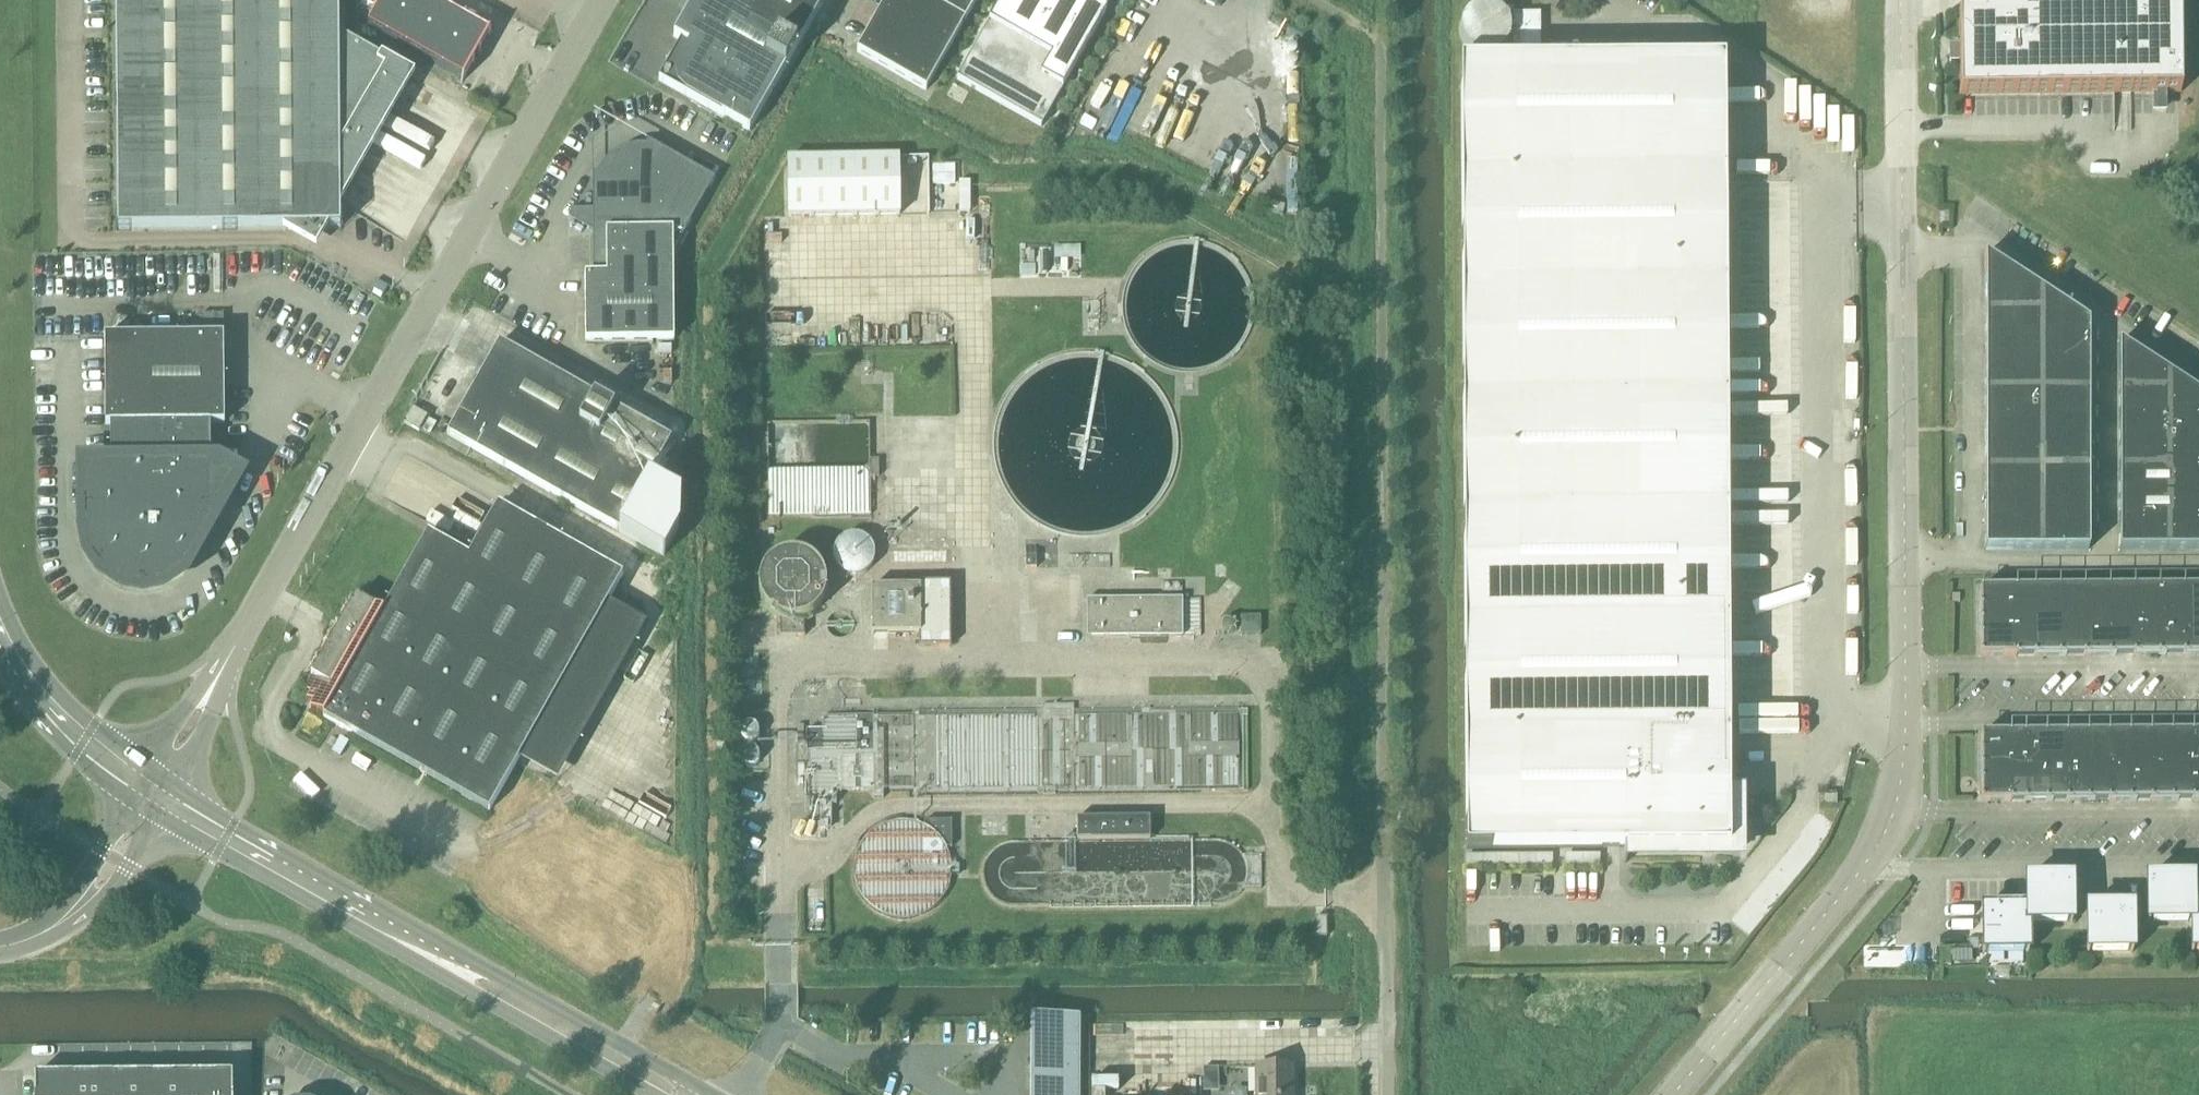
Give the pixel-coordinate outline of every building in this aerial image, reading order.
[(117,230),(286,228),(286,227),(299,205),(326,221),(326,228),(340,228),(340,205),(339,206),(333,202),(406,72),(339,34),(339,0),(116,0),(117,230)] [(368,26),(463,80),(489,34),(430,0),(383,0),(368,26)] [(797,48),(712,0),(694,0),(673,36),(681,40),(658,80),(749,132),(797,48)] [(797,48),(824,0),(712,0),(797,48)] [(856,52),(925,91),(977,0),(886,0),(856,52)] [(1071,75),(1107,11),(1086,0),(1001,0),(956,79),(1041,127),(1071,75)] [(1949,48),(1949,63),(1958,63),(1959,96),(1961,96),(2112,94),(2130,94),(2152,93),(2152,113),(2165,113),(2165,93),(2178,93),(2181,93),(2180,0),(2008,0),(2008,14),(1958,14),(1958,16),(1958,48),(1949,48)] [(2183,224),(2198,234),(2198,0),(2183,0),(2183,224)] [(1725,60),(1541,61),(1540,13),(1513,13),(1514,61),(1461,61),(1465,849),(1728,847),(1725,60)] [(585,341),(672,341),(674,341),(673,253),(715,179),(663,151),(658,148),(655,148),(652,147),(647,146),(641,146),(635,146),(629,147),(624,149),(618,152),(616,153),(613,155),(611,157),(609,159),(607,161),(605,163),(603,165),(601,167),(600,170),(598,172),(597,175),(596,178),(595,181),(594,183),(594,186),(593,189),(593,192),(593,195),(593,210),(582,210),(582,225),(593,232),(593,275),(584,275),(585,341)] [(788,159),(789,217),(899,215),(898,157),(788,159)] [(1985,550),(2089,550),(2088,323),(1985,255),(1985,550)] [(210,424),(224,424),(223,313),(201,314),(202,335),(104,336),(105,425),(110,425),(110,466),(85,466),(85,533),(90,555),(102,573),(121,585),(142,589),(164,584),(182,572),(226,495),(222,493),(228,481),(210,471),(210,424)] [(499,343),(447,435),(619,532),(664,557),(679,531),(679,495),(649,478),(671,440),(666,437),(499,343)] [(2119,551),(2198,551),(2198,395),(2119,343),(2119,551)] [(419,432),(420,430),(428,416),(412,408),(404,423),(419,432)] [(303,688),(295,702),(302,706),(309,710),(324,719),(324,718),(332,723),(348,732),(489,811),(622,575),(552,536),(498,505),(497,506),(473,549),(468,557),(427,534),(383,612),(356,596),(311,675),(310,674),(303,688)] [(871,586),(871,633),(918,633),(918,646),(949,646),(949,582),(918,582),(918,586),(871,586)] [(1980,589),(1980,657),(2016,657),(2016,655),(2033,655),(2033,657),(2066,656),(2066,655),(2083,655),(2083,656),(2116,656),(2116,655),(2133,655),(2133,656),(2166,656),(2166,654),(2182,654),(2182,656),(2198,656),(2198,587),(1980,589)] [(1952,594),(1952,602),(1952,603),(1959,603),(1960,602),(1960,594),(1959,594),(1952,594)] [(1086,599),(1086,637),(1181,635),(1181,598),(1086,599)] [(1239,635),(1259,634),(1259,616),(1239,616),(1239,635)] [(1981,734),(1981,802),(2010,802),(2010,801),(2023,800),(2023,802),(2052,802),(2052,800),(2065,800),(2065,802),(2094,801),(2094,800),(2107,800),(2107,802),(2136,801),(2136,800),(2149,800),(2149,801),(2178,801),(2178,799),(2191,799),(2191,801),(2198,801),(2198,733),(2190,733),(2190,735),(2178,735),(2178,733),(2149,733),(2149,735),(2136,735),(2136,733),(2107,733),(2107,735),(2094,736),(2094,734),(2065,734),(2065,735),(2052,736),(2052,734),(2023,734),(2023,736),(2010,736),(2010,734),(1981,734)] [(1075,837),(1147,837),(1147,815),(1075,815),(1075,837)] [(2192,878),(2146,879),(2146,902),(2147,924),(2149,924),(2149,923),(2190,922),(2192,922),(2192,908),(2192,878)] [(2071,879),(2026,879),(2027,909),(2027,923),(2069,923),(2069,925),(2071,925),(2071,879)] [(2088,954),(2088,952),(2130,952),(2130,954),(2132,954),(2132,908),(2086,908),(2086,954),(2088,954)] [(2190,922),(2191,953),(2193,953),(2193,951),(2198,951),(2198,908),(2192,908),(2192,922),(2190,922)] [(2028,954),(2027,923),(2027,909),(1982,909),(1982,955),(1984,955),(1984,953),(2026,952),(2026,954),(2028,954)] [(1315,917),(1315,936),(1325,936),(1325,917),(1315,917)] [(1923,935),(1866,935),(1866,965),(1923,965),(1923,935)] [(1077,1019),(1031,1018),(1031,1094),(1077,1094),(1077,1019)] [(1292,1068),(1256,1068),(1256,1094),(1292,1094),(1292,1068)] [(233,1074),(34,1075),(35,1094),(233,1094),(233,1074)]
